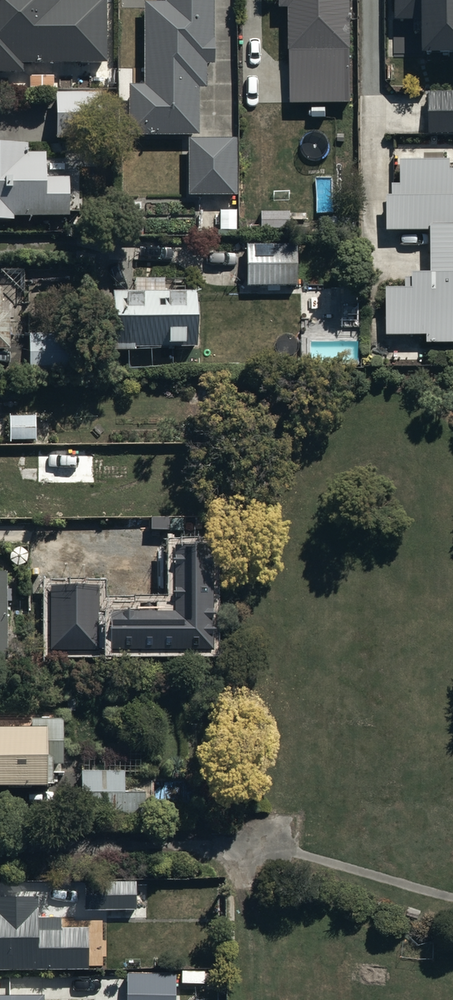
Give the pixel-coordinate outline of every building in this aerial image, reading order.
[(23,71),(23,62),(108,61),(107,0),(0,0),(0,71),(23,71)] [(166,9),(145,9),(145,92),(129,92),(127,140),(199,142),(200,96),(207,95),(207,72),(216,71),(215,0),(166,0),(166,9)] [(280,17),(289,17),(290,110),(352,110),(351,0),(280,0),(280,17)] [(396,20),(424,20),(425,62),(452,62),(452,0),(396,0),(396,20)] [(101,94),(55,97),(58,148),(103,146),(101,94)] [(430,99),(429,139),(452,139),(452,99),(430,99)] [(14,228),(14,225),(70,224),(69,186),(47,186),(47,161),(29,161),(29,152),(24,152),(24,145),(0,145),(0,228),(14,228)] [(237,147),(189,146),(188,201),(237,201),(237,147)] [(387,342),(429,343),(428,349),(452,350),(452,177),(452,167),(401,166),(400,193),(392,193),(391,238),(432,239),(430,282),(407,281),(406,297),(389,296),(387,342)] [(258,213),(258,228),(289,229),(290,213),(258,213)] [(247,251),(247,291),(303,291),(303,251),(247,251)] [(114,296),(114,355),(169,356),(169,358),(186,358),(186,354),(198,354),(199,282),(133,281),(133,296),(114,296)] [(11,357),(11,320),(3,320),(4,295),(0,295),(0,357),(11,357)] [(72,340),(29,340),(30,376),(72,376),(72,340)] [(37,419),(9,419),(10,447),(37,447),(37,419)] [(95,452),(38,453),(39,490),(96,489),(95,452)] [(112,611),(112,650),(213,650),(212,544),(175,544),(175,610),(112,611)] [(99,585),(50,585),(50,650),(99,650),(99,585)] [(31,727),(0,727),(0,787),(46,787),(46,753),(61,753),(62,709),(31,708),(31,727)] [(82,776),(82,819),(144,819),(144,794),(125,794),(125,776),(82,776)] [(136,886),(48,887),(48,911),(87,911),(87,916),(106,916),(106,925),(146,925),(146,912),(137,912),(136,886)] [(89,977),(89,936),(60,936),(60,924),(39,924),(39,906),(0,906),(0,977),(89,977)] [(125,999),(174,999),(173,980),(125,980),(125,999)]
